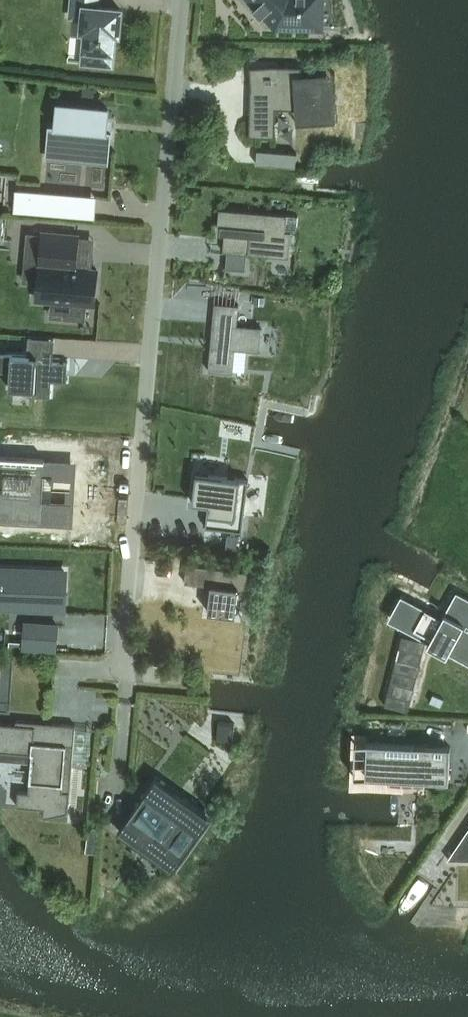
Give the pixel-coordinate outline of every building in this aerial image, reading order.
[(73,15),(84,16),(83,29),(87,29),(84,61),(112,64),(115,32),(119,32),(121,8),(97,6),(98,0),(74,0),(73,15)] [(284,26),(324,26),(323,0),(258,0),(284,26)] [(252,88),(251,136),(277,137),(278,108),(296,108),(297,123),(338,120),(335,72),(303,73),(303,66),(270,65),(251,67),(252,88)] [(56,124),(56,126),(62,126),(60,149),(68,149),(68,151),(80,152),(80,150),(89,151),(88,157),(108,159),(111,131),(107,131),(108,117),(109,107),(58,103),(56,124)] [(258,149),(257,163),(296,166),(297,152),(258,149)] [(32,190),(30,211),(83,215),(85,195),(32,190)] [(220,208),(219,225),(222,225),(222,232),(225,232),(224,251),(250,254),(251,253),(290,257),(292,231),(287,230),(288,214),(220,208)] [(28,231),(26,252),(41,253),(41,262),(38,298),(66,300),(65,316),(87,318),(88,302),(95,302),(98,267),(75,265),(78,233),(43,230),(43,232),(28,231)] [(226,261),(225,275),(246,276),(247,263),(226,261)] [(209,330),(204,378),(229,381),(232,356),(255,359),(258,334),(209,330)] [(3,352),(1,370),(12,371),(11,387),(34,388),(34,395),(52,396),(52,389),(53,389),(53,381),(68,382),(70,362),(54,361),(55,356),(3,352)] [(45,456),(0,455),(0,519),(56,521),(57,499),(43,499),(45,456)] [(195,485),(193,501),(212,503),(211,511),(209,511),(207,525),(243,530),(246,506),(249,478),(211,473),(197,472),(195,485)] [(72,474),(53,473),(53,485),(72,486),(72,474)] [(188,563),(186,582),(212,585),(210,602),(209,611),(236,614),(240,589),(247,590),(250,571),(188,563)] [(60,608),(60,594),(65,594),(66,570),(0,568),(0,606),(60,608)] [(402,620),(433,637),(435,634),(452,643),(450,647),(467,657),(467,630),(463,627),(467,617),(467,596),(457,590),(443,616),(414,600),(402,620)] [(26,622),(25,646),(57,648),(59,624),(26,622)] [(33,753),(29,791),(19,790),(17,805),(44,807),(44,816),(69,812),(74,759),(76,728),(77,724),(17,719),(17,723),(0,722),(0,750),(33,753)] [(219,721),(217,741),(233,743),(236,723),(219,721)] [(368,743),(367,776),(450,780),(452,747),(452,746),(368,742),(368,743)] [(158,776),(119,830),(174,870),(211,815),(158,776)] [(90,823),(87,851),(96,852),(99,829),(90,823)] [(449,858),(452,858),(452,857),(467,858),(467,835),(465,835),(449,858)]
